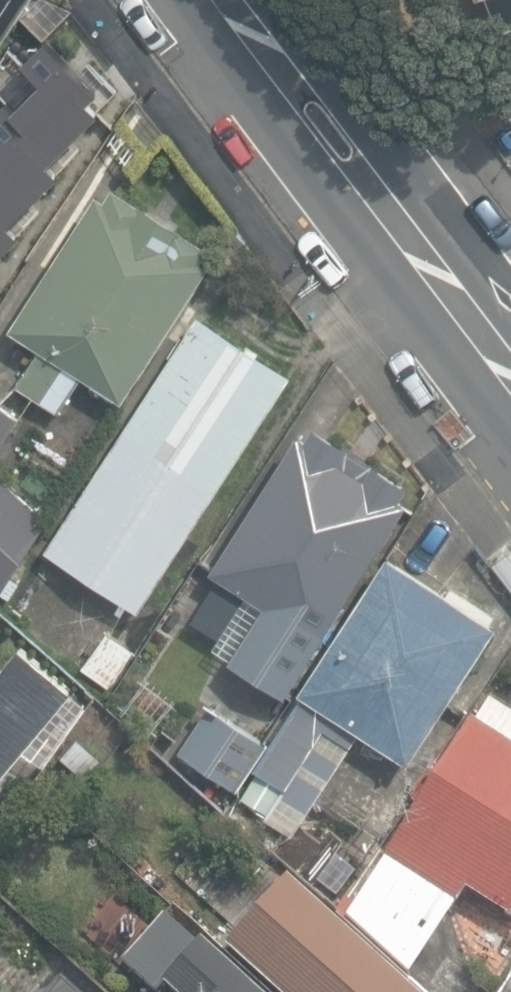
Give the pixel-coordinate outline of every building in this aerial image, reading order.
[(142,95),(73,0),(47,0),(13,52),(8,49),(0,61),(0,240),(34,262),(142,95)] [(30,0),(0,0),(0,47),(30,0)] [(86,371),(127,398),(215,262),(207,257),(215,243),(117,182),(110,195),(101,190),(14,326),(44,346),(19,382),(62,410),(86,371)] [(48,548),(142,609),(297,373),(202,311),(48,548)] [(0,399),(0,453),(24,414),(0,399)] [(234,655),(233,659),(292,694),(414,500),(405,496),(415,480),(321,423),(311,436),(302,430),(214,567),(252,591),(216,645),(234,655)] [(3,591),(12,597),(22,581),(13,575),(54,513),(8,475),(8,467),(0,460),(0,596),(3,591)] [(502,622),(393,550),(304,689),(309,692),(258,767),(261,769),(243,795),(271,811),(265,818),(294,836),(363,728),(413,760),(502,622)] [(137,650),(109,629),(82,666),(110,685),(137,650)] [(25,643),(0,673),(0,777),(2,779),(79,686),(25,643)] [(341,910),(414,973),(470,885),(510,910),(510,707),(494,697),(480,719),(476,717),(447,766),(439,761),(414,798),(422,803),(389,854),(383,850),(341,910)] [(240,787),(272,739),(212,700),(181,749),(240,787)] [(105,757),(81,735),(63,755),(87,777),(105,757)] [(230,943),(285,991),(424,991),(294,873),(230,943)] [(208,936),(203,940),(170,911),(127,959),(161,989),(169,981),(182,991),(270,991),(208,936)]
